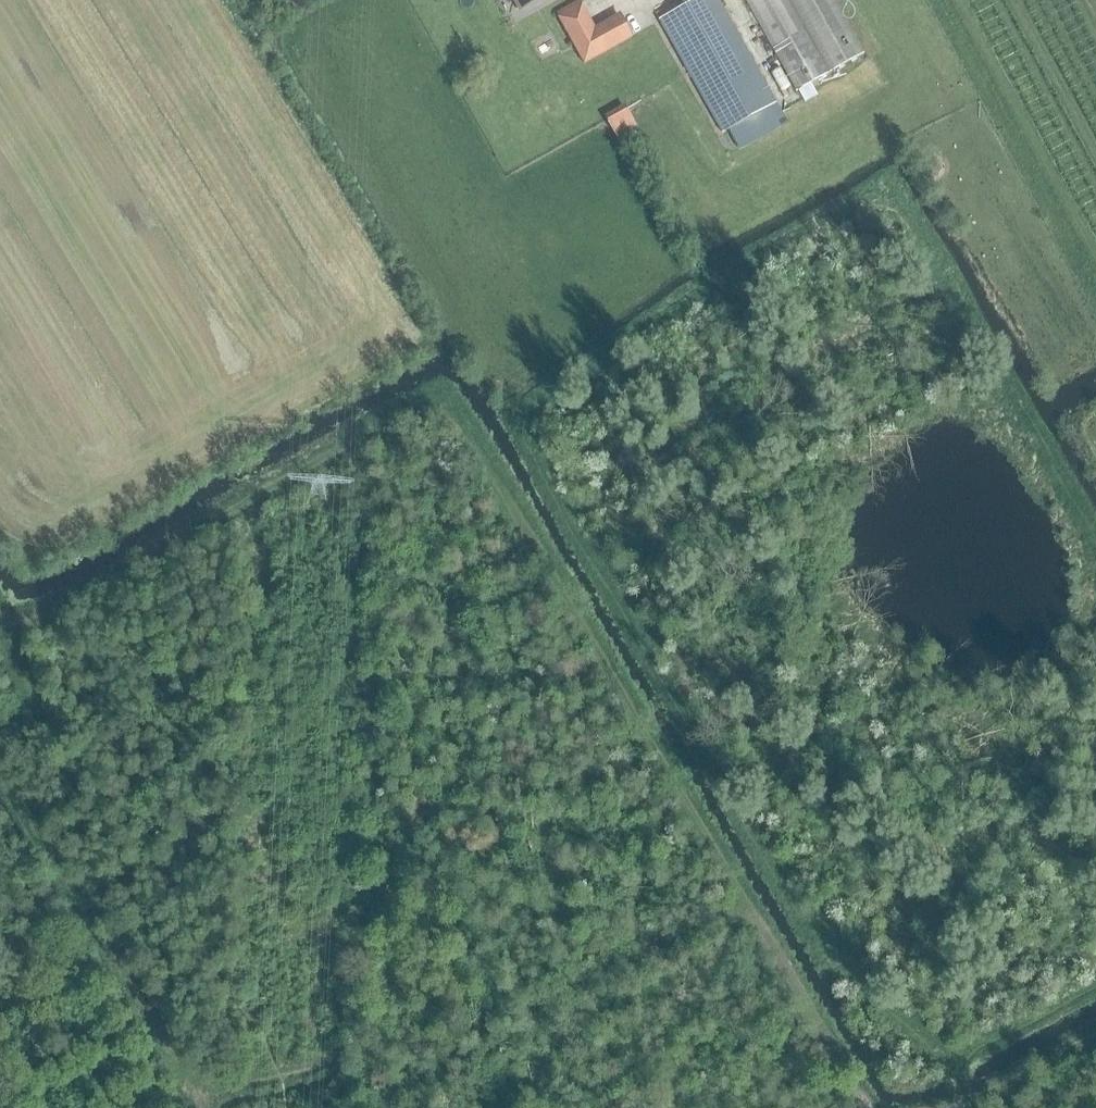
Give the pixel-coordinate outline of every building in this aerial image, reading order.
[(717,0),(696,0),(659,21),(722,133),(775,103),(717,0)] [(772,47),(796,90),(862,54),(832,0),(746,0),(772,47)] [(631,37),(621,18),(573,44),(584,63),(631,37)] [(810,84),(797,90),(804,102),(816,95),(810,84)] [(616,137),(635,127),(624,108),(605,118),(616,137)]
